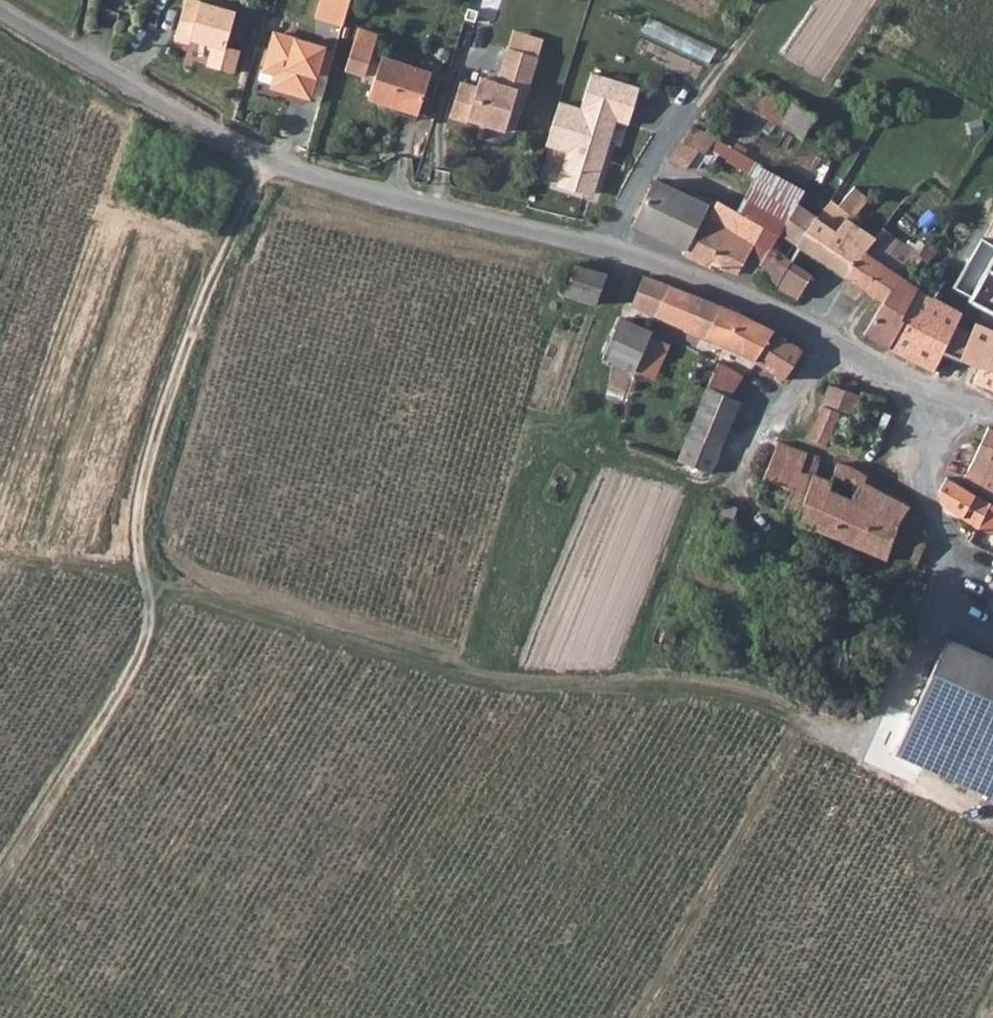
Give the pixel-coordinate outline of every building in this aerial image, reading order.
[(190,0),(180,0),(168,44),(184,48),(185,44),(208,50),(202,69),(229,76),(235,55),(217,51),(228,11),(190,0)] [(345,0),(313,0),(307,18),(336,28),(345,0)] [(371,56),(377,37),(356,30),(343,69),(373,79),(367,101),(416,117),(430,75),(371,56)] [(315,62),(319,48),(277,37),(268,73),(280,76),(277,90),(312,99),(318,77),(322,64),(315,62)] [(337,53),(319,48),(315,62),(322,64),(318,77),(330,80),(337,53)] [(517,116),(534,60),(504,51),(493,86),(480,82),(477,92),(456,85),(445,120),(463,126),(464,123),(500,133),(506,114),(517,116)] [(734,103),(800,139),(813,116),(746,79),(734,103)] [(710,147),(721,155),(726,143),(693,125),(669,159),(686,168),(698,151),(705,154),(710,147)] [(736,168),(748,174),(755,159),(733,147),(727,160),(737,165),(736,168)] [(796,203),(807,185),(789,176),(761,162),(736,210),(763,226),(744,262),(758,269),(779,233),(796,203)] [(763,226),(736,210),(718,200),(713,206),(657,179),(656,180),(633,224),(683,248),(683,253),(685,254),(711,266),(713,264),(738,274),(744,262),(763,226)] [(869,219),(879,209),(869,199),(859,210),(869,219)] [(833,200),(815,216),(798,245),(800,246),(845,277),(875,238),(849,217),(850,215),(833,200)] [(796,203),(779,233),(798,245),(815,216),(796,203)] [(845,277),(883,303),(892,289),(918,253),(884,228),(875,238),(845,277)] [(754,276),(777,287),(791,261),(800,246),(798,245),(779,233),(758,269),(754,276)] [(992,312),(992,244),(983,238),(955,284),(944,278),(934,297),(947,304),(956,289),(970,296),(970,300),(992,312)] [(926,242),(918,253),(929,263),(937,252),(926,242)] [(813,274),(791,261),(777,287),(797,299),(813,274)] [(597,304),(606,272),(576,265),(566,295),(597,304)] [(821,280),(813,274),(797,299),(807,304),(821,280)] [(684,329),(684,331),(705,339),(719,304),(644,275),(632,306),(684,329)] [(913,299),(892,289),(883,303),(876,314),(865,335),(890,348),(903,320),(904,314),(913,299)] [(904,314),(903,320),(922,330),(907,357),(931,369),(943,349),(955,326),(962,312),(947,304),(934,297),(918,289),(913,299),(904,314)] [(720,304),(719,304),(705,339),(710,340),(732,350),(753,361),(773,329),(756,319),(738,311),(720,304)] [(634,371),(651,331),(621,318),(604,357),(634,371)] [(907,357),(922,330),(903,320),(890,348),(907,357)] [(975,324),(972,333),(962,357),(981,365),(974,382),(992,390),(992,331),(975,324)] [(962,357),(972,333),(955,326),(943,349),(962,357)] [(678,337),(653,327),(651,331),(634,371),(678,391),(685,378),(699,351),(678,341),(678,337)] [(770,370),(784,378),(802,348),(773,329),(753,361),(770,370)] [(962,357),(943,349),(931,369),(929,374),(970,392),(974,382),(981,365),(962,357)] [(699,351),(685,378),(694,382),(688,399),(700,405),(701,405),(710,387),(721,363),(699,351)] [(743,375),(721,363),(710,387),(729,395),(743,375)] [(860,395),(829,383),(821,405),(841,413),(852,417),(860,395)] [(738,400),(729,395),(710,387),(701,405),(731,418),(738,400)] [(844,445),(858,448),(870,427),(885,399),(862,390),(860,395),(852,417),(855,419),(844,445)] [(720,448),(731,418),(701,405),(700,405),(687,436),(720,448)] [(826,447),(828,441),(841,413),(821,405),(809,439),(826,447)] [(841,413),(828,441),(842,446),(844,445),(855,419),(852,417),(841,413)] [(988,428),(973,458),(992,466),(992,429),(988,428)] [(678,461),(710,472),(720,448),(687,436),(678,461)] [(808,452),(779,439),(765,476),(794,488),(801,470),(808,452)] [(808,452),(801,470),(815,473),(822,456),(808,452)] [(837,461),(822,456),(815,473),(830,479),(837,461)] [(963,480),(992,496),(992,493),(992,466),(973,458),(963,480)] [(830,479),(815,473),(799,514),(796,521),(860,547),(873,513),(880,515),(890,496),(863,482),(866,473),(855,467),(844,462),(837,461),(830,479)] [(815,473),(801,470),(794,488),(786,509),(799,514),(815,473)] [(765,476),(754,504),(783,515),(786,509),(794,488),(765,476)] [(990,504),(946,477),(934,499),(966,519),(978,526),(990,504)] [(921,548),(908,541),(915,527),(901,519),(908,506),(891,497),(895,489),(893,488),(890,496),(880,515),(873,513),(860,547),(886,558),(888,553),(899,556),(895,560),(891,568),(910,576),(921,548)] [(731,528),(739,507),(726,502),(718,524),(731,528)] [(809,556),(813,544),(797,539),(794,552),(809,556)] [(942,634),(893,741),(992,786),(992,657),(942,634)]
